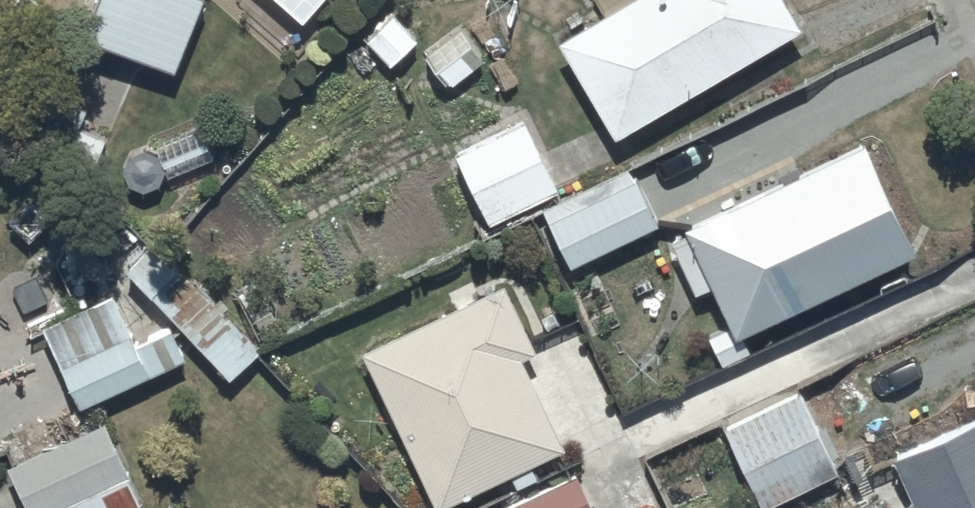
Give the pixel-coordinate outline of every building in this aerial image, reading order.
[(84,30),(177,68),(205,0),(96,0),(84,30)] [(604,10),(558,37),(617,134),(802,21),(789,0),(599,0),(604,10)] [(453,148),(490,221),(560,187),(523,113),(453,148)] [(740,335),(922,247),(867,136),(686,223),(689,229),(673,237),(698,288),(714,281),(740,335)] [(629,161),(542,205),(572,264),(659,220),(629,161)] [(126,267),(230,375),(259,347),(155,239),(126,267)] [(362,348),(437,504),(565,443),(522,354),(539,346),(506,279),(362,348)] [(42,324),(81,406),(187,355),(172,323),(138,340),(114,289),(42,324)] [(723,422),(762,505),(840,467),(800,385),(723,422)] [(893,451),(914,496),(887,507),(974,507),(974,413),(893,451)] [(30,507),(146,507),(147,507),(105,418),(9,463),(30,507)] [(501,507),(594,507),(575,469),(501,506),(501,507)]
